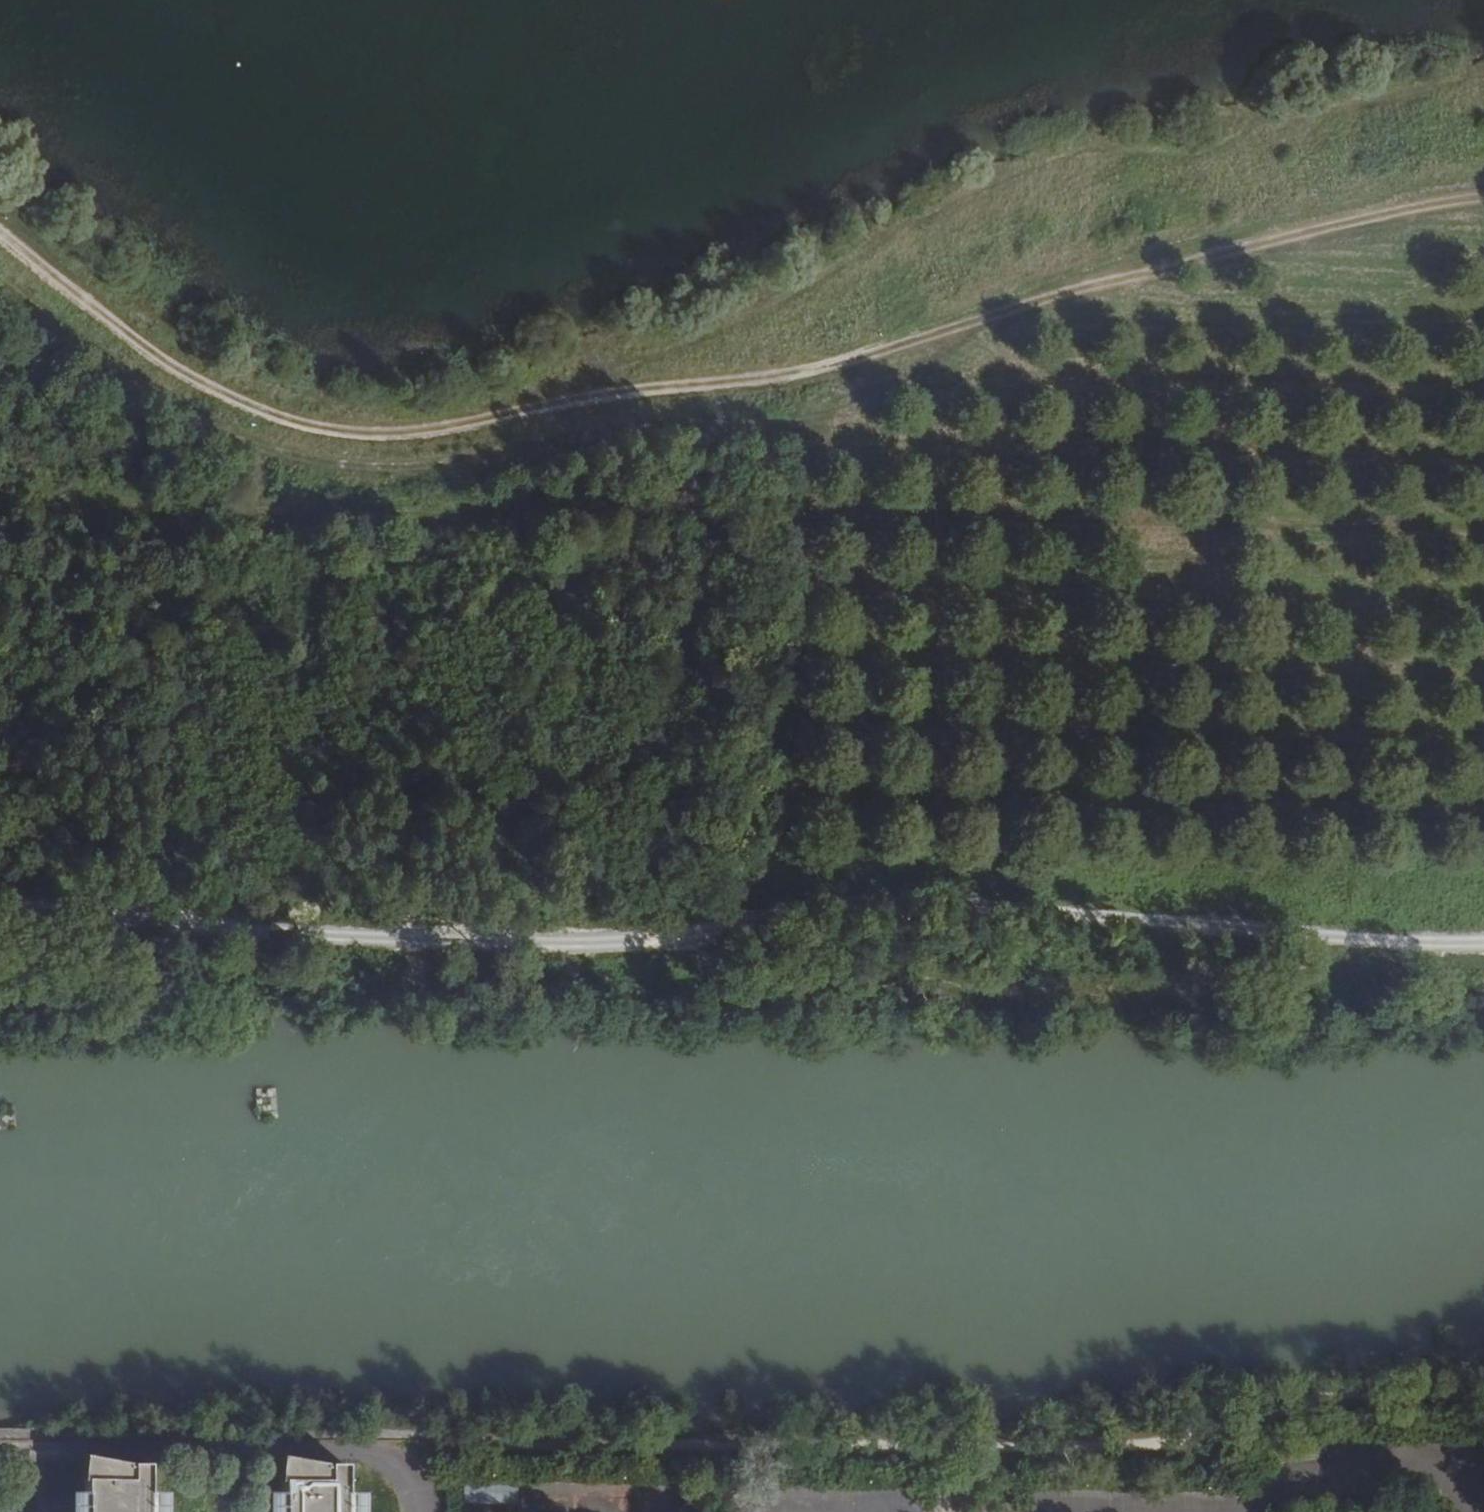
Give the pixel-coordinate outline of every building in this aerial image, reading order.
[(143,1471),(129,1471),(129,1475),(122,1474),(123,1470),(79,1462),(77,1487),(82,1487),(82,1511),(142,1511),(143,1471)] [(338,1472),(324,1472),(325,1475),(318,1474),(318,1472),(275,1463),(272,1487),(277,1488),(277,1511),(338,1511),(338,1472)] [(464,1478),(464,1502),(517,1502),(517,1479),(464,1478)]
